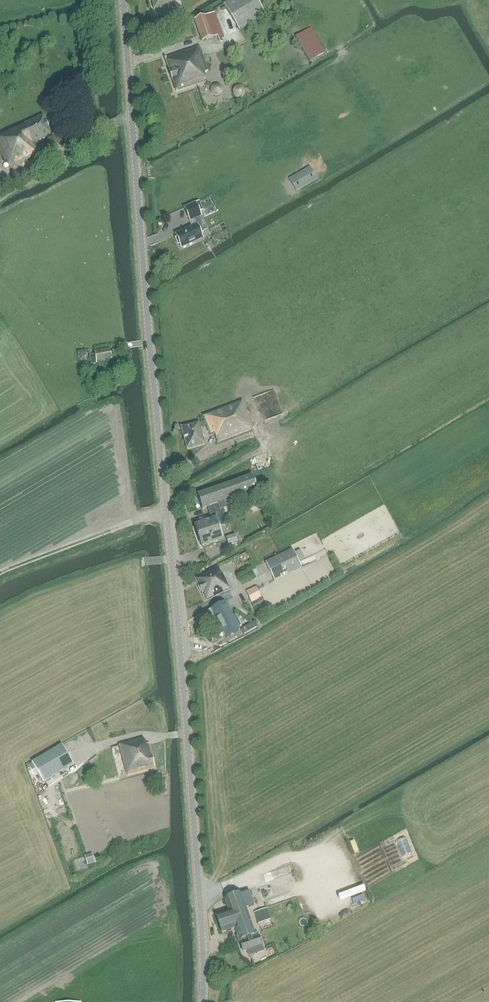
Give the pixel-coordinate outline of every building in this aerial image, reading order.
[(176,6),(175,0),(152,0),(154,10),(176,6)] [(266,15),(256,0),(229,0),(224,3),(240,30),(266,15)] [(223,39),(224,38),(215,12),(194,20),(202,41),(217,36),(220,43),(223,42),(223,39)] [(304,27),(289,35),(302,59),(317,51),(304,27)] [(166,58),(165,58),(165,59),(169,71),(169,72),(170,72),(172,80),(172,81),(173,81),(176,91),(176,92),(177,91),(207,81),(204,73),(208,71),(200,46),(166,58)] [(212,87),(211,89),(211,92),(213,94),(214,95),(217,96),(219,95),(221,93),(222,91),(222,89),(220,87),(219,85),(216,85),(214,86),(212,87)] [(235,89),(234,91),(234,93),(235,95),(237,97),(239,97),(241,97),(243,95),(244,93),(244,91),(243,88),(241,87),(239,87),(236,87),(235,89)] [(0,136),(0,152),(4,161),(5,160),(9,167),(10,166),(10,167),(38,154),(33,143),(51,135),(43,116),(0,136)] [(296,191),(317,179),(310,167),(289,179),(296,191)] [(181,248),(203,238),(200,233),(207,229),(196,205),(184,210),(192,227),(175,235),(181,248)] [(91,364),(96,363),(112,361),(110,349),(94,352),(95,354),(89,356),(91,364)] [(217,442),(253,429),(243,401),(202,416),(204,421),(199,423),(199,422),(180,427),(187,450),(205,445),(201,428),(206,426),(210,436),(214,434),(216,440),(217,442)] [(252,476),(237,481),(244,503),(250,500),(247,494),(257,490),(252,476)] [(244,503),(237,481),(211,490),(216,505),(219,504),(221,510),(238,505),(244,503)] [(216,505),(211,490),(197,494),(202,510),(208,507),(212,519),(223,515),(221,510),(219,504),(216,505)] [(223,515),(212,519),(195,525),(203,547),(223,540),(219,528),(227,525),(223,515)] [(235,535),(226,538),(228,545),(238,541),(235,535)] [(292,550),(266,563),(275,582),(302,569),(292,550)] [(206,601),(230,589),(223,573),(221,573),(218,567),(194,579),(206,601)] [(256,587),(246,592),(252,603),(262,598),(256,587)] [(224,601),(211,608),(227,637),(240,630),(238,627),(242,625),(239,619),(236,614),(232,616),(224,601)] [(259,626),(256,621),(244,627),(244,628),(242,629),(244,634),(259,626)] [(127,775),(156,768),(150,745),(146,746),(145,742),(144,739),(120,746),(127,775)] [(61,745),(32,762),(44,782),(73,765),(61,745)] [(249,891),(225,897),(224,898),(228,910),(215,915),(222,933),(235,929),(252,923),(247,908),(254,905),(249,891)] [(252,915),(255,923),(262,920),(260,913),(252,915)] [(256,934),(252,923),(235,929),(243,952),(262,945),(258,933),(256,934)]
